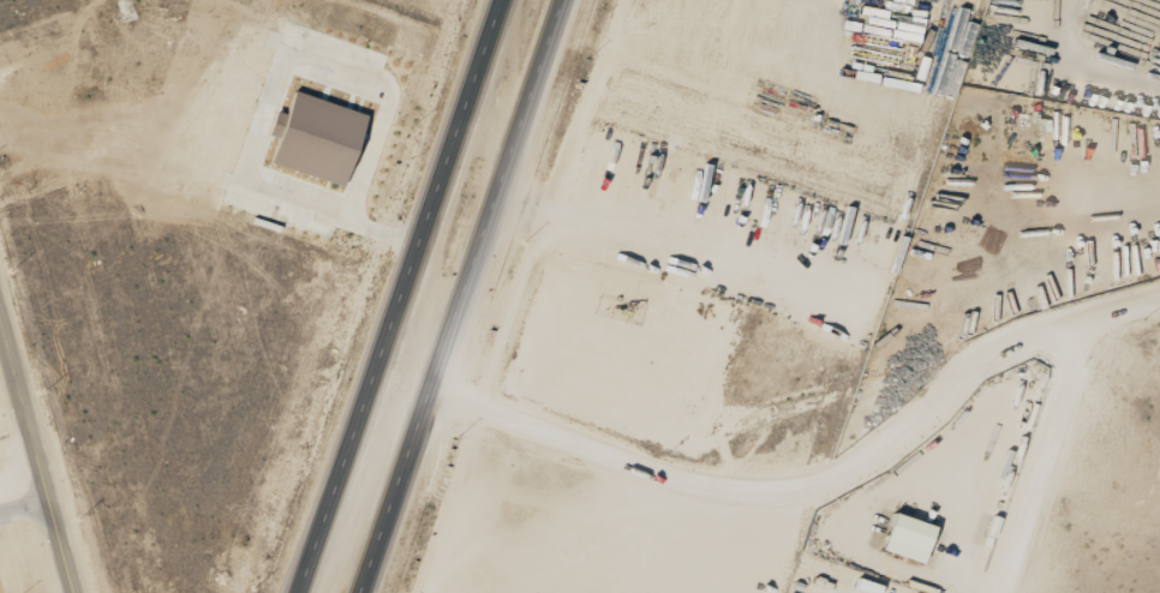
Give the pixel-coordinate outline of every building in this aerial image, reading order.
[(349,184),(367,112),(294,93),(289,114),(277,111),(270,135),(279,138),(272,164),(349,184)] [(938,526),(897,511),(884,548),(924,563),(938,526)]
